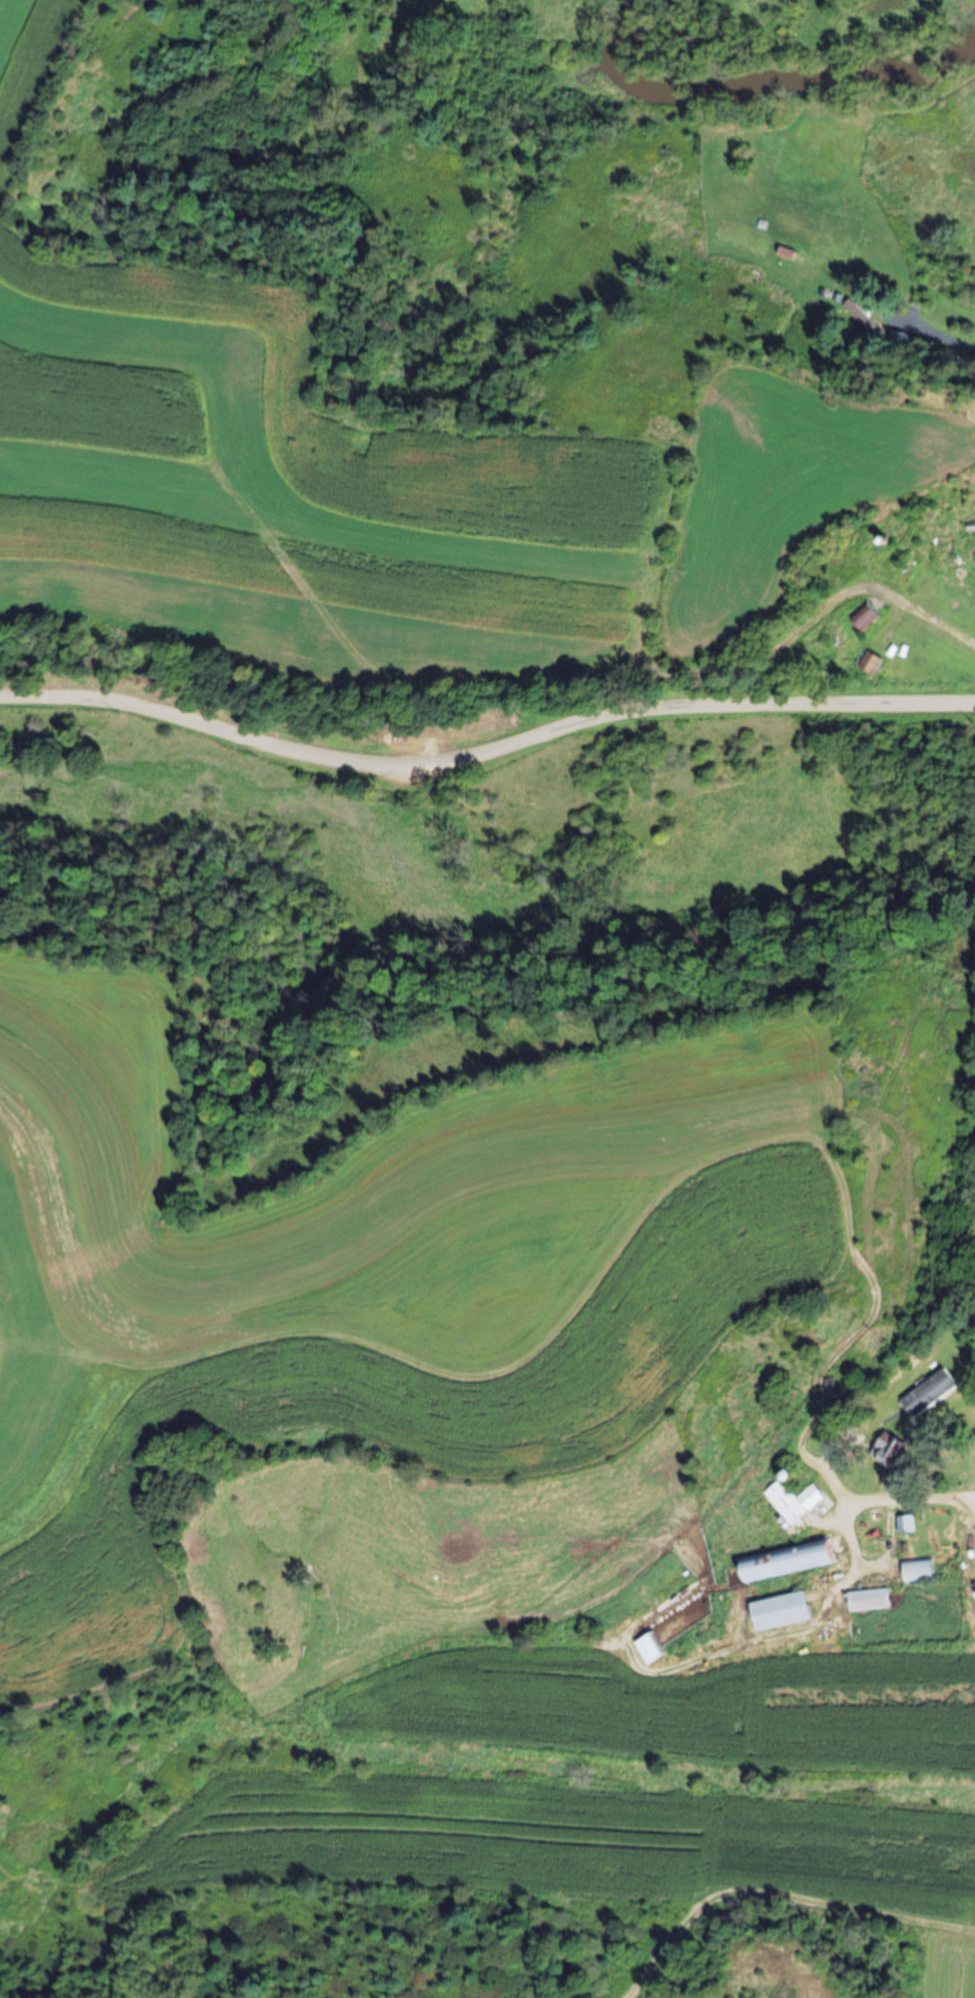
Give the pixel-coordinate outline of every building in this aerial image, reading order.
[(795,262),(799,253),(784,246),(780,255),(795,262)] [(865,633),(882,617),(870,605),(853,621),(865,633)] [(960,1388),(947,1369),(900,1401),(913,1420),(960,1388)] [(911,1448),(889,1432),(872,1457),(895,1472),(911,1448)] [(827,1500),(815,1485),(798,1498),(783,1479),(766,1493),(793,1527),(827,1500)] [(915,1532),(915,1517),(900,1517),(900,1532),(915,1532)] [(745,1583),(835,1565),(830,1541),(740,1559),(745,1583)] [(905,1583),(935,1581),(934,1560),(904,1562),(905,1583)] [(891,1609),(890,1589),(849,1593),(851,1612),(891,1609)] [(812,1621),(807,1593),(752,1603),(757,1630),(812,1621)] [(647,1664),(667,1656),(657,1632),(637,1640),(647,1664)]
